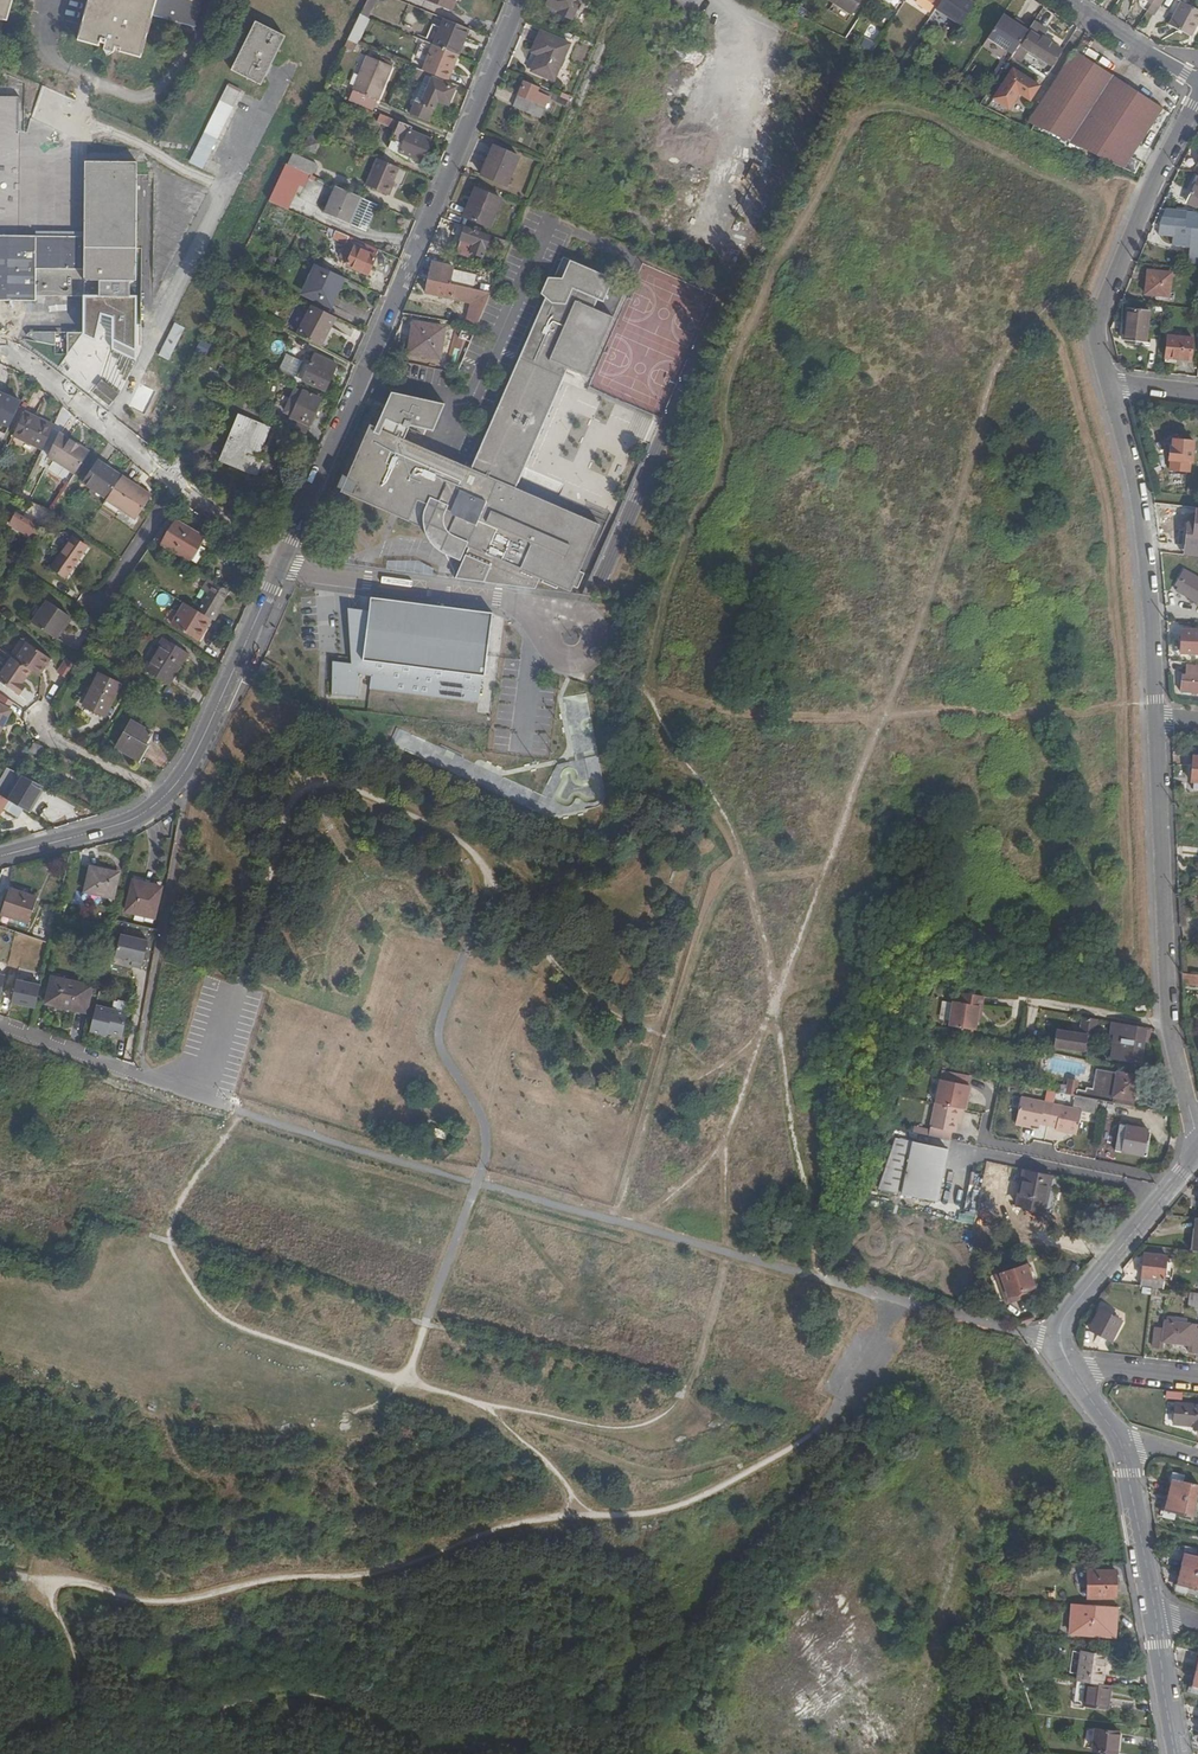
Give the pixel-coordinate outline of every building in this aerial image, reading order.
[(7,21),(13,0),(0,0),(0,19),(7,21)] [(147,34),(148,29),(152,16),(174,22),(194,28),(202,0),(88,0),(80,32),(77,41),(98,47),(99,43),(105,45),(104,49),(108,56),(113,52),(115,48),(120,50),(120,52),(140,58),(147,34)] [(451,10),(455,1),(452,0),(453,0),(426,0),(451,10)] [(544,9),(551,17),(568,25),(580,0),(548,0),(544,9)] [(837,4),(852,14),(861,0),(831,0),(837,4)] [(974,4),(969,0),(942,0),(938,7),(937,9),(961,25),(974,4)] [(1157,9),(1161,2),(1159,0),(1154,0),(1152,3),(1151,5),(1157,9)] [(1181,2),(1167,25),(1186,37),(1192,27),(1193,28),(1197,20),(1197,13),(1181,2)] [(837,4),(831,12),(846,22),(852,14),(837,4)] [(1151,5),(1147,10),(1152,14),(1157,9),(1151,5)] [(1005,50),(1022,24),(1015,18),(1006,13),(988,40),(1005,50)] [(356,14),(344,47),(355,51),(367,18),(356,14)] [(1031,26),(1016,16),(1015,18),(1022,24),(1029,28),(1031,26)] [(456,56),(467,29),(444,20),(434,46),(456,56)] [(1029,28),(1019,43),(1051,64),(1062,48),(1044,36),(1043,37),(1040,36),(1045,29),(1034,21),(1031,26),(1029,28)] [(285,37),(255,22),(230,71),(260,85),(285,37)] [(1022,24),(1005,50),(1011,55),(1019,43),(1029,28),(1022,24)] [(554,80),(569,44),(540,32),(528,61),(534,64),(531,71),(554,80)] [(864,39),(859,46),(873,52),(876,47),(864,39)] [(449,73),(456,56),(434,46),(427,64),(449,73)] [(1024,127),(1040,135),(1042,130),(1123,168),(1130,157),(1162,108),(1096,65),(1091,62),(1074,50),(1024,127)] [(365,57),(347,101),(372,112),(390,67),(365,57)] [(1038,86),(1012,68),(992,98),(1008,109),(1018,93),(1029,100),(1038,86)] [(428,78),(430,75),(413,69),(411,75),(419,79),(405,114),(423,122),(433,99),(444,103),(450,87),(428,78)] [(567,101),(524,82),(513,108),(539,119),(548,98),(565,105),(567,101)] [(241,91),(228,84),(190,162),(202,168),(241,91)] [(19,96),(0,96),(0,297),(83,298),(83,280),(97,281),(128,281),(135,281),(136,164),(85,164),(85,239),(18,238),(19,96)] [(421,162),(432,137),(380,115),(376,123),(395,131),(388,148),(421,162)] [(506,184),(518,156),(493,146),(481,173),(506,184)] [(1134,174),(1140,162),(1130,157),(1123,168),(1134,174)] [(385,195),(397,168),(376,160),(365,185),(385,195)] [(287,166),(268,202),(286,209),(295,190),(301,193),(306,182),(308,175),(287,166)] [(760,171),(754,184),(767,190),(774,177),(760,171)] [(308,175),(306,182),(311,184),(314,178),(308,175)] [(1195,178),(1192,183),(1194,184),(1189,195),(1197,200),(1197,180),(1195,178)] [(359,228),(371,202),(336,187),(324,212),(359,228)] [(482,225),(492,197),(468,188),(457,216),(482,225)] [(744,197),(746,217),(760,215),(759,196),(744,197)] [(535,212),(533,219),(546,222),(548,215),(535,212)] [(1164,212),(1157,224),(1161,225),(1182,227),(1184,214),(1164,212)] [(540,224),(521,226),(522,234),(540,232),(540,224)] [(1192,228),(1182,227),(1161,225),(1159,237),(1176,238),(1174,248),(1191,249),(1190,265),(1197,266),(1197,229),(1192,228)] [(489,235),(465,227),(457,252),(468,256),(469,252),(482,257),(489,235)] [(367,275),(378,250),(335,231),(332,238),(354,248),(346,266),(367,275)] [(504,251),(508,242),(495,237),(492,247),(504,251)] [(466,548),(456,577),(537,588),(541,577),(572,592),(600,523),(515,488),(565,367),(581,375),(606,314),(586,306),(590,297),(596,300),(605,276),(555,255),(467,469),(400,441),(405,427),(430,432),(441,405),(386,395),(372,430),(365,427),(337,495),(421,530),(428,545),(456,565),(463,547),(466,548)] [(433,262),(429,279),(450,284),(453,267),(433,262)] [(331,306),(344,278),(315,265),(303,293),(331,306)] [(1172,274),(1149,273),(1146,295),(1169,297),(1172,274)] [(429,279),(426,292),(471,302),(466,325),(474,326),(477,327),(482,314),(491,293),(473,289),(462,287),(450,284),(429,279)] [(128,281),(97,281),(97,299),(128,299),(128,281)] [(97,299),(83,299),(82,333),(83,338),(94,343),(100,317),(112,320),(112,350),(136,361),(136,299),(128,299),(97,299)] [(15,313),(32,314),(33,302),(15,301),(15,313)] [(319,347),(335,318),(312,306),(296,335),(319,347)] [(1149,311),(1127,309),(1124,340),(1146,342),(1149,311)] [(170,360),(184,327),(173,322),(159,355),(170,360)] [(440,358),(444,327),(413,322),(408,353),(440,358)] [(55,346),(55,333),(31,333),(27,336),(37,342),(55,346)] [(82,333),(67,334),(67,355),(82,333)] [(1194,340),(1169,337),(1166,362),(1179,364),(1179,360),(1191,361),(1194,340)] [(271,350),(279,353),(282,343),(273,341),(271,350)] [(278,370),(297,378),(304,362),(285,354),(278,370)] [(336,365),(314,355),(303,380),(324,391),(336,365)] [(562,494),(608,510),(621,474),(607,469),(612,454),(595,448),(613,447),(617,436),(607,437),(593,432),(591,437),(582,437),(587,424),(587,431),(595,411),(608,411),(612,400),(563,383),(564,400),(574,403),(572,409),(577,411),(567,441),(567,448),(582,453),(553,454),(546,452),(539,452),(532,470),(565,482),(562,491),(562,494)] [(291,415),(311,424),(320,403),(294,391),(284,412),(291,415)] [(21,403),(0,392),(0,423),(10,427),(21,403)] [(44,449),(54,425),(25,412),(14,435),(44,449)] [(306,434),(311,424),(291,415),(286,425),(306,434)] [(256,475),(261,462),(257,460),(268,429),(239,417),(221,461),(256,475)] [(76,473),(90,452),(60,433),(49,456),(76,473)] [(1197,438),(1172,436),(1169,470),(1190,472),(1192,460),(1194,461),(1197,438)] [(108,498),(121,478),(105,468),(107,465),(98,460),(83,481),(108,498)] [(137,489),(121,478),(108,498),(107,499),(136,519),(151,495),(139,487),(137,489)] [(9,527),(38,542),(54,513),(51,512),(39,505),(38,506),(28,523),(15,516),(9,527)] [(197,544),(201,537),(175,521),(162,543),(196,563),(204,548),(197,544)] [(1188,523),(1186,545),(1197,547),(1197,524),(1188,523)] [(67,578),(88,548),(74,538),(53,569),(67,578)] [(420,563),(418,570),(429,575),(432,568),(420,563)] [(1197,603),(1197,580),(1183,572),(1175,585),(1179,587),(1177,591),(1197,603)] [(214,582),(207,578),(200,590),(207,594),(214,582)] [(220,605),(228,591),(214,582),(207,594),(197,610),(211,618),(214,621),(220,610),(218,609),(220,605)] [(491,613),(371,598),(364,661),(389,664),(388,672),(373,671),(371,689),(465,701),(467,683),(453,681),(453,672),(483,676),(491,613)] [(68,617),(69,616),(47,601),(32,623),(54,637),(59,630),(62,632),(71,620),(68,617)] [(197,610),(186,604),(173,624),(198,639),(211,618),(197,610)] [(1197,654),(1197,631),(1182,630),(1180,653),(1197,654)] [(169,685),(189,653),(162,637),(143,669),(169,685)] [(17,659),(28,643),(22,638),(10,655),(13,657),(17,659)] [(28,643),(17,659),(13,657),(0,678),(0,680),(22,694),(27,686),(23,683),(32,669),(40,674),(50,658),(28,643)] [(76,665),(68,659),(59,672),(69,679),(76,665)] [(1197,693),(1197,667),(1186,666),(1185,675),(1182,674),(1179,691),(1197,693)] [(105,714),(120,685),(99,675),(84,704),(105,714)] [(12,703),(0,694),(0,732),(11,711),(8,710),(12,703)] [(144,743),(151,732),(131,721),(117,746),(138,759),(146,745),(144,743)] [(28,812),(43,787),(24,777),(9,801),(24,810),(28,812)] [(0,796),(0,807),(4,809),(0,814),(0,834),(3,836),(9,829),(7,827),(15,818),(18,820),(24,810),(9,801),(0,796)] [(119,873),(91,867),(85,892),(113,898),(119,873)] [(162,886),(133,880),(126,912),(154,918),(162,886)] [(1,915),(27,924),(36,898),(10,890),(1,915)] [(112,933),(104,932),(102,944),(109,946),(112,933)] [(147,942),(121,935),(116,957),(132,961),(131,967),(141,969),(147,942)] [(10,969),(8,978),(27,982),(30,974),(10,969)] [(1181,974),(1181,984),(1197,987),(1197,976),(1181,974)] [(92,986),(51,977),(46,1004),(86,1013),(92,986)] [(14,981),(10,1005),(35,1010),(39,987),(14,981)] [(982,1007),(983,1000),(960,996),(959,1003),(953,1002),(948,1026),(975,1030),(979,1007),(982,1007)] [(127,1013),(96,1007),(90,1033),(106,1036),(106,1033),(122,1036),(127,1013)] [(1054,1046),(1092,1053),(1098,1021),(1082,1018),(1080,1034),(1056,1031),(1054,1046)] [(1149,1040),(1150,1030),(1115,1024),(1114,1036),(1110,1060),(1140,1064),(1144,1040),(1149,1040)] [(1111,1104),(1117,1073),(1097,1069),(1093,1088),(1086,1087),(1085,1090),(1077,1089),(1076,1097),(1098,1101),(1104,1103),(1111,1104)] [(967,1077),(934,1070),(928,1104),(957,1110),(960,1111),(961,1111),(966,1087),(965,1086),(967,1077)] [(1111,1104),(1132,1108),(1138,1077),(1117,1073),(1111,1104)] [(1061,1078),(1058,1094),(1060,1094),(1076,1097),(1077,1089),(1078,1082),(1061,1078)] [(1044,1091),(1042,1101),(1050,1103),(1052,1093),(1044,1091)] [(1095,1114),(1098,1101),(1076,1097),(1060,1094),(1057,1106),(1053,1129),(1052,1130),(1074,1135),(1079,1111),(1095,1114)] [(1014,1122),(1028,1125),(1038,1127),(1038,1126),(1043,1103),(1019,1099),(1014,1122)] [(1057,1106),(1043,1103),(1038,1126),(1053,1129),(1057,1106)] [(922,1136),(947,1141),(948,1133),(952,1134),(954,1123),(957,1110),(928,1104),(922,1136)] [(1112,1107),(1105,1106),(1103,1114),(1110,1115),(1112,1107)] [(1144,1145),(1147,1131),(1119,1125),(1114,1151),(1142,1156),(1144,1145)] [(448,1133),(436,1130),(433,1137),(446,1141),(448,1133)] [(936,1202),(947,1150),(895,1139),(878,1190),(936,1202)] [(1051,1178),(1022,1172),(1016,1206),(1044,1212),(1051,1178)] [(969,1173),(965,1209),(976,1210),(980,1174),(969,1173)] [(1040,1256),(1043,1244),(1031,1241),(1028,1253),(1040,1256)] [(1143,1286),(1152,1288),(1162,1289),(1165,1257),(1143,1255),(1140,1286),(1143,1286)] [(1034,1288),(1026,1266),(999,1274),(1007,1297),(1025,1291),(1034,1288)] [(999,1274),(991,1277),(1001,1305),(1027,1296),(1025,1291),(1007,1297),(999,1274)] [(1143,1286),(1142,1295),(1151,1296),(1152,1288),(1143,1286)] [(1197,1311),(1197,1294),(1188,1292),(1186,1307),(1194,1308),(1194,1310),(1197,1311)] [(1110,1341),(1121,1322),(1099,1310),(1088,1329),(1098,1334),(1100,1335),(1110,1341)] [(1197,1346),(1197,1325),(1190,1325),(1191,1320),(1169,1318),(1168,1322),(1164,1322),(1163,1330),(1154,1328),(1151,1348),(1161,1349),(1162,1343),(1188,1346),(1187,1352),(1197,1353),(1197,1346)] [(1165,1400),(1181,1401),(1181,1393),(1165,1392),(1165,1400)] [(1175,1402),(1172,1424),(1193,1427),(1193,1429),(1197,1429),(1197,1405),(1175,1402)] [(1197,1485),(1181,1482),(1172,1480),(1165,1514),(1174,1516),(1175,1512),(1192,1516),(1197,1485)] [(1194,1556),(1194,1553),(1186,1551),(1177,1588),(1186,1590),(1187,1586),(1197,1589),(1197,1557),(1194,1556)] [(1116,1572),(1087,1571),(1087,1599),(1115,1599),(1116,1572)] [(1115,1637),(1117,1608),(1072,1604),(1070,1634),(1115,1637)] [(1077,1682),(1087,1684),(1102,1685),(1106,1656),(1081,1653),(1077,1682)] [(1107,1710),(1111,1687),(1102,1685),(1087,1684),(1083,1706),(1107,1710)] [(1122,1732),(1096,1730),(1093,1750),(1120,1753),(1122,1732)]
